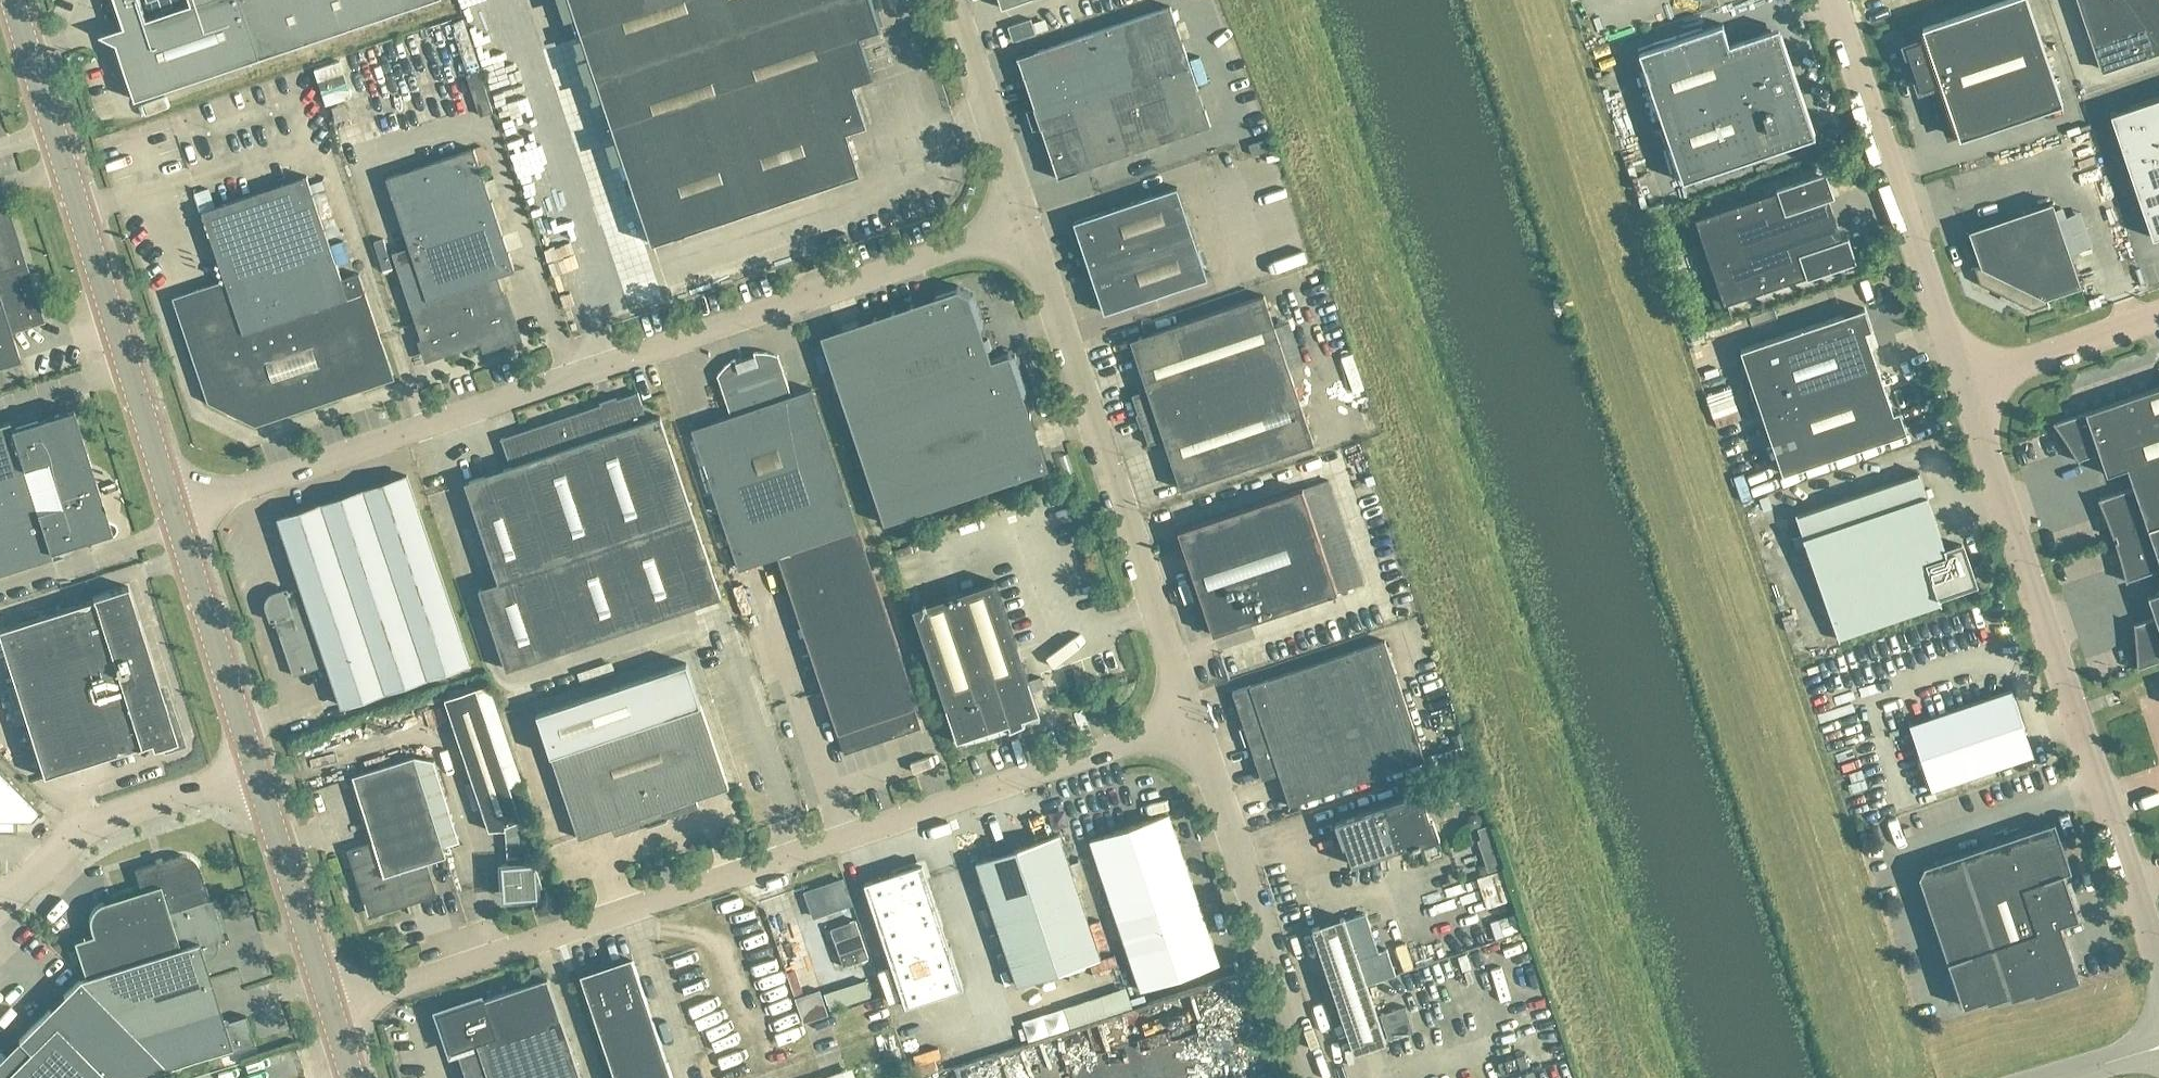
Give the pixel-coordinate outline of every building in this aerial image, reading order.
[(124,25),(123,26),(99,34),(116,42),(116,43),(135,99),(211,74),(260,57),(428,0),(115,0),(124,25)] [(652,242),(860,172),(846,130),(867,124),(853,82),(874,76),(860,34),(880,28),(871,0),(571,0),(652,242)] [(2029,0),(1999,0),(1923,26),(1927,37),(1906,44),(1921,88),(1942,81),(1960,137),(2063,102),(2029,0)] [(2118,0),(2083,0),(2087,11),(2109,4),(2118,1),(2118,0)] [(2158,4),(2158,0),(2120,0),(2118,1),(2109,4),(2114,20),(2126,16),(2127,15),(2158,4)] [(2114,20),(2109,4),(2087,11),(2092,27),(2114,20)] [(2127,15),(2126,16),(2131,31),(2132,31),(2145,26),(2158,22),(2158,4),(2127,15)] [(1059,176),(1211,125),(1171,5),(1019,57),(1059,176)] [(2131,31),(2126,16),(2114,20),(2092,27),(2097,43),(2131,31)] [(1036,32),(1031,17),(1008,25),(1013,39),(1036,32)] [(1045,17),(1033,22),(1036,32),(1049,28),(1045,17)] [(2145,26),(2154,53),(2158,52),(2158,22),(2145,26)] [(1816,136),(1779,27),(1771,29),(1730,43),(1723,23),(1639,51),(1683,181),(1808,138),(1816,136)] [(2154,53),(2145,26),(2132,31),(2131,31),(2097,43),(2106,70),(2154,53)] [(456,47),(452,29),(440,32),(445,50),(456,47)] [(309,72),(326,113),(346,105),(329,64),(309,72)] [(2153,237),(2158,235),(2158,96),(2111,113),(2153,237)] [(876,145),(855,151),(858,161),(878,155),(876,145)] [(515,269),(474,147),(386,177),(409,246),(392,251),(427,356),(479,339),(482,347),(518,335),(497,274),(515,269)] [(1835,195),(1827,170),(1777,187),(1778,189),(1696,217),(1725,302),(1807,274),(1808,277),(1857,260),(1849,235),(1842,237),(1829,197),(1835,195)] [(328,238),(307,175),(216,205),(209,186),(195,191),(201,210),(225,279),(236,314),(342,278),(337,264),(330,244),(328,238)] [(323,179),(310,184),(313,193),(326,188),(323,179)] [(1208,277),(1178,187),(1074,221),(1105,312),(1105,311),(1208,277)] [(326,188),(313,193),(328,238),(341,233),(326,188)] [(2082,284),(2053,200),(1969,229),(1981,264),(1972,268),(1975,268),(1980,283),(2001,293),(2000,295),(2001,296),(2002,294),(2010,297),(2009,299),(2010,299),(2011,300),(2012,298),(2033,308),(2048,303),(2048,306),(2050,306),(2047,296),(2051,295),(2082,284)] [(18,372),(7,320),(31,315),(7,206),(0,207),(0,376),(18,372)] [(344,239),(330,244),(337,264),(350,259),(344,239)] [(395,377),(359,272),(342,278),(236,314),(272,419),(395,377)] [(236,314),(225,279),(173,296),(208,401),(256,424),(272,419),(236,314)] [(991,347),(988,336),(984,337),(981,329),(984,322),(974,292),(958,284),(937,291),(935,297),(821,335),(845,406),(990,357),(987,348),(991,347)] [(1314,443),(1288,367),(1304,362),(1290,320),(1274,325),(1264,294),(1131,339),(1148,388),(1133,394),(1149,443),(1165,438),(1181,488),(1314,443)] [(1894,412),(1866,330),(1872,328),(1865,307),(1741,349),(1783,473),(1907,431),(1900,410),(1894,412)] [(860,531),(812,388),(792,394),(778,354),(775,353),(773,352),(771,352),(769,352),(767,351),(765,351),(764,351),(762,351),(760,351),(758,351),(756,351),(754,351),(755,355),(736,361),(735,358),(732,360),(730,361),(729,362),(727,363),(726,364),(725,366),(723,367),(722,368),(721,370),(720,371),(719,373),(718,374),(731,415),(692,428),(741,572),(779,559),(846,756),(923,730),(917,710),(921,709),(860,531)] [(1049,468),(1025,396),(1027,390),(1015,354),(1008,351),(990,357),(845,406),(885,523),(1049,468)] [(2086,411),(2056,422),(2055,421),(2054,422),(2066,439),(2072,448),(2079,460),(2080,460),(2080,459),(2100,452),(2107,473),(2158,455),(2158,386),(2086,411)] [(1731,388),(1706,396),(1709,407),(1734,398),(1731,388)] [(721,598),(661,415),(648,419),(639,390),(602,403),(501,436),(511,466),(465,481),(499,581),(479,588),(506,669),(721,598)] [(73,408),(12,427),(10,421),(0,424),(0,574),(53,557),(50,550),(82,541),(90,545),(94,537),(112,531),(73,408)] [(1738,409),(1713,417),(1716,427),(1741,419),(1738,409)] [(2107,473),(2128,466),(2135,486),(2100,498),(2100,497),(2098,498),(2105,513),(2111,528),(2114,536),(2115,536),(2115,535),(2116,535),(2117,538),(2158,524),(2158,455),(2107,473)] [(1976,582),(1963,544),(1947,549),(1946,546),(1945,547),(1930,501),(1928,497),(1929,497),(1926,489),(1920,473),(1797,515),(1839,638),(1941,603),(1940,598),(1940,597),(1939,595),(1976,582)] [(471,662),(407,474),(279,517),(302,587),(300,588),(300,587),(286,592),(287,592),(283,593),(281,597),(277,595),(274,598),(271,600),(271,607),(275,609),(273,613),(274,617),(294,675),(328,663),(343,705),(471,662)] [(1330,479),(1303,488),(1178,530),(1213,634),(1338,592),(1365,583),(1330,479)] [(2117,538),(2118,540),(2117,541),(2117,540),(2115,541),(2120,557),(2123,565),(2126,580),(2128,580),(2128,579),(2158,569),(2158,524),(2117,538)] [(1040,712),(996,580),(914,608),(958,740),(987,730),(1009,722),(1011,727),(1010,727),(1010,729),(1025,722),(1025,720),(1024,721),(1023,718),(1040,712)] [(2151,580),(2126,587),(2129,599),(2154,592),(2151,580)] [(128,585),(92,596),(93,599),(0,629),(0,639),(24,713),(43,776),(150,742),(152,748),(177,740),(128,585)] [(2149,596),(2156,616),(2135,623),(2135,622),(2134,622),(2136,636),(2137,657),(2138,668),(2139,668),(2139,667),(2158,660),(2158,592),(2149,596)] [(24,713),(0,639),(0,720),(24,713)] [(1426,760),(1385,640),(1233,691),(1262,778),(1280,773),(1291,805),(1426,760)] [(729,786),(701,703),(687,661),(537,712),(551,753),(580,837),(612,826),(615,834),(699,806),(696,798),(729,787),(729,786)] [(537,894),(537,889),(543,887),(520,820),(521,819),(476,688),(445,698),(490,829),(492,829),(505,828),(508,863),(502,864),(503,878),(505,878),(506,897),(537,894)] [(2034,755),(2012,689),(1909,724),(1932,790),(2034,755)] [(1460,732),(1452,734),(1456,746),(1464,743),(1460,732)] [(443,845),(415,756),(415,755),(353,775),(374,840),(347,849),(353,866),(357,865),(372,911),(435,891),(426,862),(447,855),(443,845)] [(460,840),(434,759),(416,756),(415,756),(443,845),(460,840)] [(0,770),(0,832),(17,832),(17,819),(31,819),(40,810),(0,770)] [(1431,819),(1421,790),(1412,793),(1413,796),(1336,821),(1339,830),(1341,829),(1352,863),(1414,843),(1414,846),(1440,837),(1434,818),(1431,819)] [(1195,888),(1169,813),(1091,839),(1116,914),(1195,888)] [(2061,924),(2080,917),(2065,873),(2072,870),(2055,821),(1925,865),(1920,876),(1964,1006),(1986,998),(1987,1002),(2010,995),(2011,998),(2033,991),(2034,995),(2080,979),(2061,924)] [(1099,958),(1057,834),(975,862),(1017,985),(1099,958)] [(209,898),(199,866),(198,863),(196,860),(193,858),(190,856),(187,854),(183,854),(180,854),(176,855),(174,855),(163,859),(164,862),(157,864),(156,861),(134,868),(141,890),(150,917),(168,911),(209,898)] [(962,987),(922,864),(864,883),(905,1007),(962,987)] [(803,889),(812,917),(833,909),(849,904),(840,876),(803,889)] [(1220,963),(1195,888),(1116,914),(1141,990),(1220,963)] [(180,947),(168,911),(150,917),(141,890),(103,902),(100,903),(97,905),(94,907),(92,910),(91,913),(90,917),(89,920),(89,924),(90,927),(93,935),(74,941),(75,945),(80,959),(85,976),(85,977),(180,947)] [(224,1022),(210,978),(210,977),(203,955),(209,953),(213,945),(212,938),(221,935),(209,898),(168,911),(180,947),(85,977),(85,976),(82,978),(79,978),(79,979),(88,987),(89,988),(167,1067),(219,1050),(220,1055),(255,1044),(246,1015),(228,1020),(229,1021),(224,1022)] [(1387,949),(1379,951),(1366,912),(1345,919),(1344,917),(1312,927),(1355,1052),(1387,1041),(1367,984),(1396,974),(1387,949)] [(870,958),(857,921),(831,929),(844,967),(870,958)] [(75,945),(66,947),(71,961),(80,959),(75,945)] [(634,960),(583,977),(617,1077),(673,1077),(634,960)] [(539,965),(529,969),(533,982),(543,978),(539,965)] [(553,992),(547,977),(543,978),(533,982),(484,997),(440,1012),(454,1052),(460,1049),(460,1048),(477,1042),(482,1056),(489,1077),(508,1077),(574,1055),(553,992)] [(167,1067),(89,988),(88,987),(79,979),(19,1039),(30,1050),(2,1077),(131,1077),(167,1067)] [(825,993),(830,1009),(871,996),(866,980),(825,993)] [(795,1003),(804,1028),(829,1020),(821,994),(795,1003)] [(1380,1015),(1389,1040),(1414,1031),(1405,1006),(1380,1015)] [(872,1056),(897,1047),(894,1038),(869,1046),(872,1056)] [(574,1055),(508,1077),(582,1077),(574,1055)] [(964,1077),(989,1077),(985,1063),(962,1069),(964,1077)]
